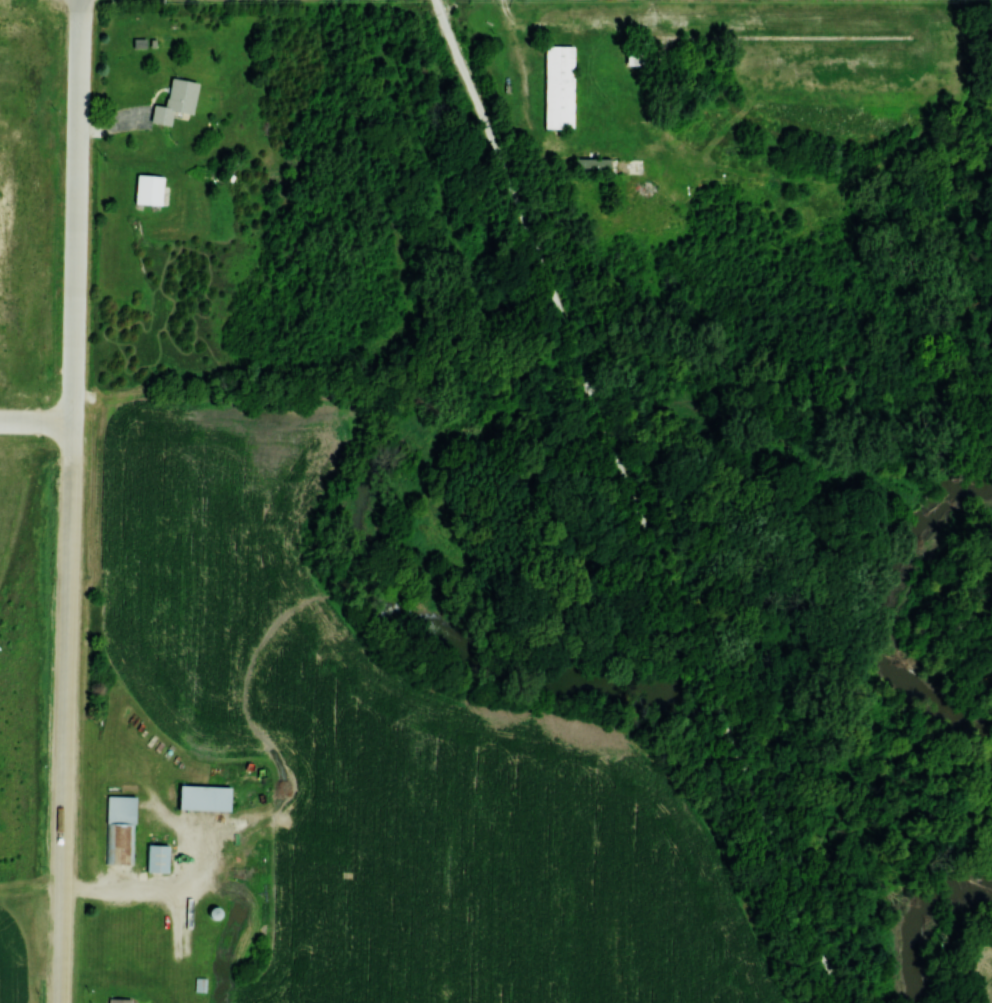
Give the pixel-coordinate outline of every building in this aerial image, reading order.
[(571,128),(572,46),(544,45),(543,127),(571,128)] [(169,125),(171,112),(179,114),(180,111),(191,113),(197,82),(170,77),(165,106),(153,104),(150,121),(169,125)] [(575,158),(575,175),(609,176),(610,158),(575,158)] [(160,204),(162,175),(136,174),(135,203),(160,204)] [(230,786),(179,784),(178,809),(229,810),(230,786)] [(134,795),(106,795),(105,863),(130,863),(130,831),(134,831),(134,795)] [(146,871),(167,872),(167,845),(147,844),(146,871)]
